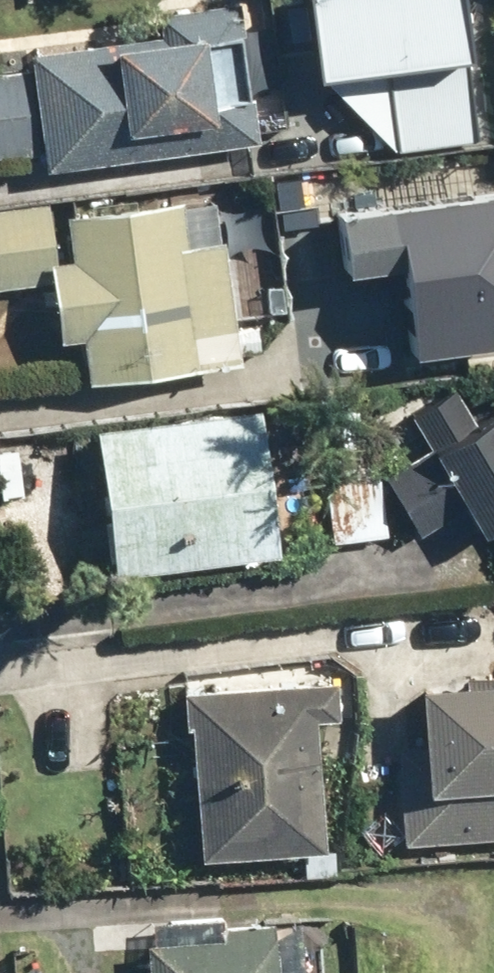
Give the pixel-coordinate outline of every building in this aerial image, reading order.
[(35,149),(38,170),(251,139),(231,0),(149,12),(152,30),(21,49),(23,65),(0,68),(0,154),(35,149)] [(302,73),(388,146),(493,134),(493,92),(488,46),(452,51),(446,0),(293,0),(302,73)] [(337,211),(345,267),(390,261),(403,353),(485,342),(478,290),(493,288),(493,189),(337,211)] [(54,338),(76,334),(83,380),(233,358),(216,238),(178,244),(171,197),(58,214),(64,254),(45,257),(37,200),(0,205),(0,285),(46,279),(54,338)] [(374,471),(411,533),(462,503),(493,557),(493,405),(492,403),(464,420),(444,386),(401,412),(420,443),(374,471)] [(253,404),(88,426),(107,572),(272,550),(253,404)] [(367,458),(313,465),(324,539),(377,532),(367,458)] [(388,742),(398,842),(493,833),(493,676),(416,683),(422,739),(388,742)] [(331,678),(184,689),(197,857),(321,847),(310,717),(334,715),(331,678)] [(141,942),(143,972),(272,972),(269,933),(141,942)]
